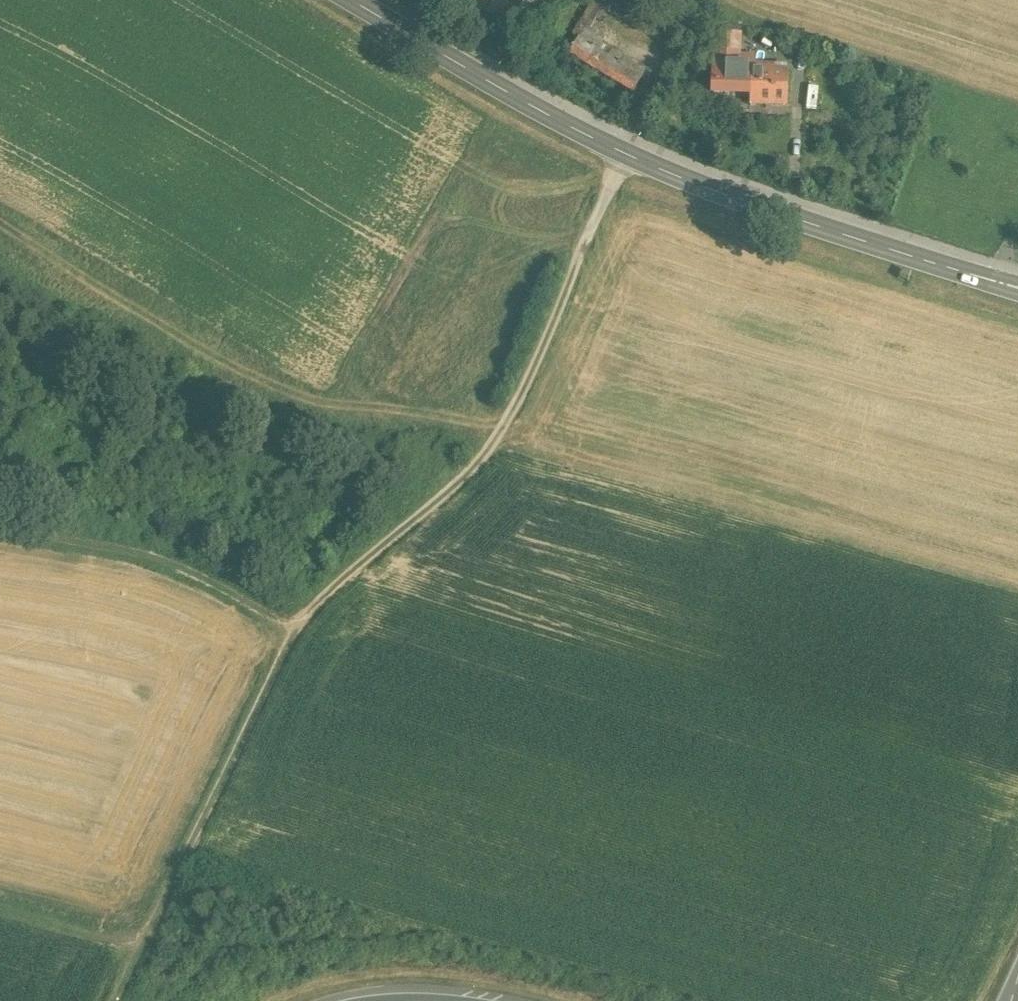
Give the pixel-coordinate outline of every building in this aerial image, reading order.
[(591,3),(601,10),(609,13),(615,0),(593,0),(591,3)] [(617,0),(615,0),(609,13),(622,19),(628,5),(617,0)] [(739,23),(718,16),(716,33),(739,34),(739,23)] [(739,34),(716,33),(715,58),(738,58),(739,34)] [(642,75),(580,39),(570,56),(632,92),(642,75)] [(738,58),(715,58),(714,88),(752,89),(753,66),(764,66),(764,59),(738,58)] [(764,73),(764,66),(753,66),(752,89),(752,99),(752,104),(787,104),(788,73),(764,73)] [(752,89),(714,88),(714,98),(752,99),(752,89)]
